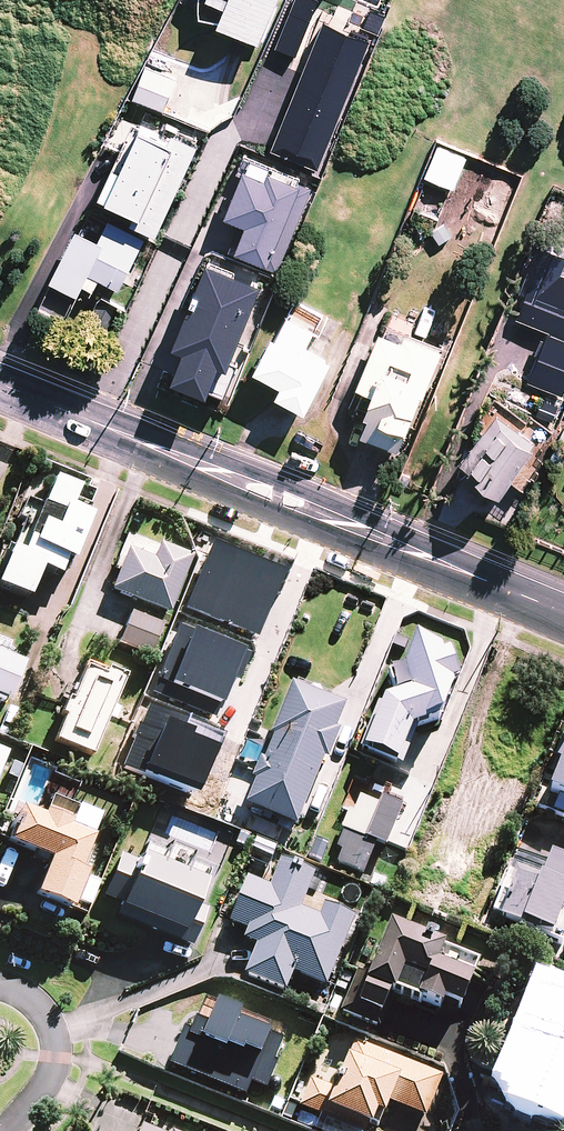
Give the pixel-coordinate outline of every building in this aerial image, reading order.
[(198,16),(210,18),(260,38),(275,0),(199,0),(198,16)] [(273,44),(296,51),(314,0),(288,0),(273,44)] [(270,145),(317,163),(369,34),(323,15),(270,145)] [(178,79),(145,67),(134,97),(177,114),(184,97),(173,92),(178,79)] [(170,139),(117,116),(104,145),(119,151),(101,193),(139,210),(135,220),(158,230),(198,137),(175,128),(170,139)] [(466,157),(438,145),(425,176),(453,188),(466,157)] [(243,161),(224,208),(242,215),(230,245),(265,260),(299,176),(265,162),(262,169),(243,161)] [(143,235),(108,217),(97,240),(76,230),(39,307),(65,319),(82,283),(94,289),(100,277),(118,286),(143,235)] [(181,341),(170,370),(207,385),(214,366),(222,369),(259,274),(204,252),(171,337),(181,341)] [(530,379),(560,392),(563,383),(563,261),(542,252),(524,296),(539,301),(525,333),(546,342),(530,379)] [(310,332),(318,336),(328,317),(295,300),(276,337),(272,335),(254,370),(281,383),(276,393),(304,408),(329,358),(318,353),(304,345),(310,332)] [(356,385),(369,391),(360,410),(368,414),(361,431),(396,447),(440,349),(405,333),(401,340),(380,331),(356,385)] [(538,447),(494,414),(460,460),(499,490),(508,478),(521,488),(538,467),(528,460),(538,447)] [(52,478),(41,508),(30,504),(12,550),(9,549),(0,573),(0,587),(28,597),(39,568),(65,577),(96,495),(52,478)] [(213,539),(186,607),(258,636),(285,567),(213,539)] [(171,610),(194,553),(161,540),(155,555),(130,545),(113,587),(171,610)] [(152,653),(164,623),(132,610),(120,640),(152,653)] [(149,692),(212,716),(238,647),(176,623),(149,692)] [(405,757),(420,723),(448,713),(462,680),(460,676),(468,674),(466,667),(458,645),(451,648),(449,642),(425,631),(411,662),(419,685),(392,694),(371,743),(405,757)] [(35,672),(22,666),(23,662),(0,653),(0,703),(4,705),(6,700),(9,702),(11,697),(23,702),(35,672)] [(55,741),(92,756),(125,677),(88,662),(72,701),(68,699),(62,715),(65,716),(55,741)] [(348,712),(294,688),(272,738),(276,740),(246,806),(296,828),(348,712)] [(563,796),(563,736),(561,744),(557,756),(562,758),(551,791),(563,796)] [(342,852),(337,864),(364,874),(375,844),(387,848),(403,805),(381,798),(379,805),(360,798),(355,811),(350,809),(336,850),(342,852)] [(67,822),(19,804),(6,841),(49,857),(35,894),(70,907),(95,838),(65,827),(67,822)] [(281,833),(251,820),(246,831),(276,844),(281,833)] [(563,937),(563,859),(551,854),(548,863),(517,851),(491,916),(562,944),(563,937)] [(182,873),(141,856),(138,862),(120,855),(102,899),(181,931),(177,941),(190,946),(222,867),(190,854),(182,873)] [(314,873),(282,861),(271,888),(249,879),(231,923),(249,930),(245,940),(258,945),(246,976),(286,992),(294,973),(327,986),(354,916),(325,905),(320,917),(300,910),(314,873)] [(414,919),(409,931),(391,924),(370,978),(357,973),(341,1013),(350,1017),(355,1004),(383,1014),(392,990),(441,1009),(444,1001),(461,1007),(478,964),(450,953),(452,946),(457,932),(429,921),(428,925),(414,919)] [(542,991),(521,1043),(541,1051),(534,1067),(508,1056),(501,1073),(510,1077),(505,1089),(520,1095),(516,1104),(550,1118),(563,1084),(563,1000),(542,991)] [(142,1027),(132,1055),(261,1105),(284,1044),(238,1027),(242,1016),(217,1007),(208,1030),(170,1015),(162,1035),(142,1027)] [(379,1113),(385,1115),(390,1103),(428,1117),(443,1077),(354,1043),(337,1087),(312,1078),(300,1108),(322,1116),(325,1107),(374,1126),(379,1113)]
